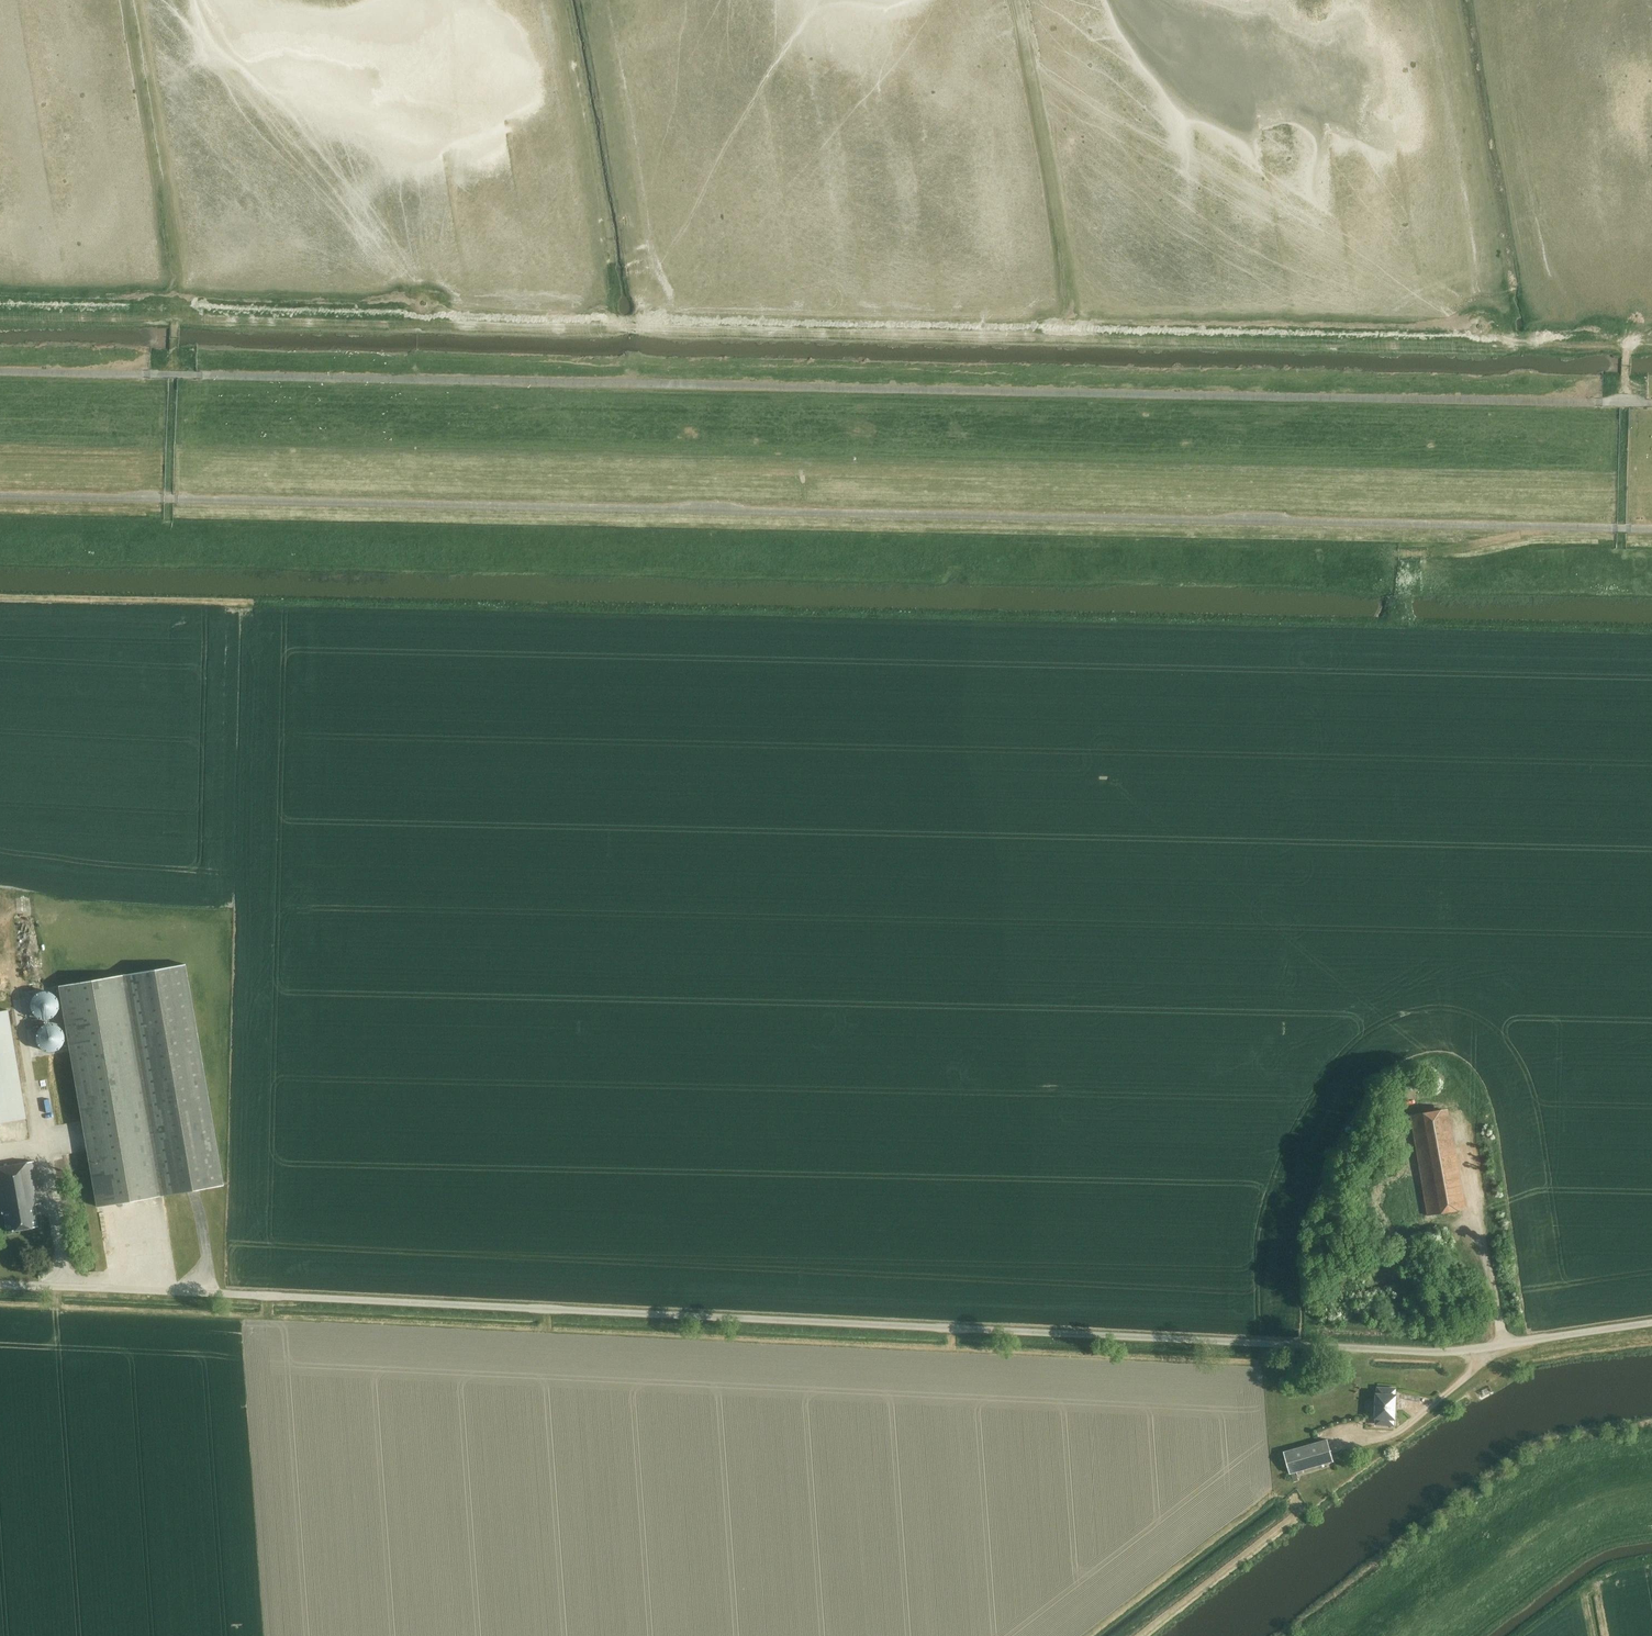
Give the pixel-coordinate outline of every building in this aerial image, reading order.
[(97,1206),(198,1189),(160,968),(59,986),(97,1206)] [(31,1004),(31,1006),(31,1008),(31,1009),(31,1010),(32,1011),(32,1012),(33,1013),(33,1014),(34,1015),(35,1016),(36,1016),(37,1017),(38,1018),(39,1018),(40,1019),(41,1019),(42,1020),(44,1020),(46,1020),(47,1020),(49,1019),(51,1018),(53,1017),(54,1016),(56,1015),(56,1014),(57,1013),(58,1012),(58,1011),(59,1010),(59,1008),(59,1007),(59,1006),(59,1005),(59,1003),(59,1002),(58,1001),(58,1000),(57,999),(57,998),(56,997),(55,996),(54,994),(52,993),(50,992),(49,992),(47,991),(45,991),(44,991),(42,991),(40,992),(38,993),(36,994),(35,995),(34,996),(34,997),(33,998),(32,999),(32,1000),(31,1001),(31,1002),(31,1003),(31,1004)] [(26,1118),(8,1010),(0,1012),(0,1123),(26,1118)] [(36,1037),(36,1038),(36,1040),(36,1041),(36,1042),(37,1043),(37,1044),(38,1045),(38,1046),(39,1047),(40,1048),(41,1049),(42,1050),(43,1050),(44,1051),(45,1051),(46,1052),(48,1052),(50,1052),(52,1052),(53,1052),(55,1051),(57,1050),(58,1050),(59,1049),(60,1048),(61,1047),(62,1045),(63,1044),(63,1043),(64,1042),(64,1041),(64,1040),(64,1038),(64,1037),(64,1036),(64,1035),(64,1033),(63,1032),(63,1031),(62,1030),(62,1029),(61,1028),(60,1028),(58,1026),(57,1025),(55,1024),(53,1024),(52,1024),(50,1024),(47,1024),(46,1024),(45,1025),(44,1025),(43,1026),(42,1026),(41,1027),(40,1028),(39,1029),(38,1030),(38,1031),(37,1032),(37,1033),(36,1034),(36,1035),(36,1037)] [(1448,1109),(1410,1116),(1420,1172),(1428,1215),(1428,1216),(1466,1209),(1448,1109)] [(41,1203),(33,1161),(13,1164),(13,1162),(10,1163),(10,1165),(0,1167),(0,1213),(4,1213),(8,1231),(38,1226),(34,1204),(41,1203)] [(1383,1424),(1394,1424),(1394,1418),(1395,1418),(1395,1411),(1396,1411),(1396,1403),(1396,1395),(1395,1395),(1395,1389),(1380,1388),(1379,1394),(1377,1394),(1377,1401),(1367,1401),(1367,1410),(1376,1411),(1376,1418),(1384,1418),(1383,1424)] [(1329,1440),(1285,1452),(1291,1474),(1335,1462),(1329,1440)]
